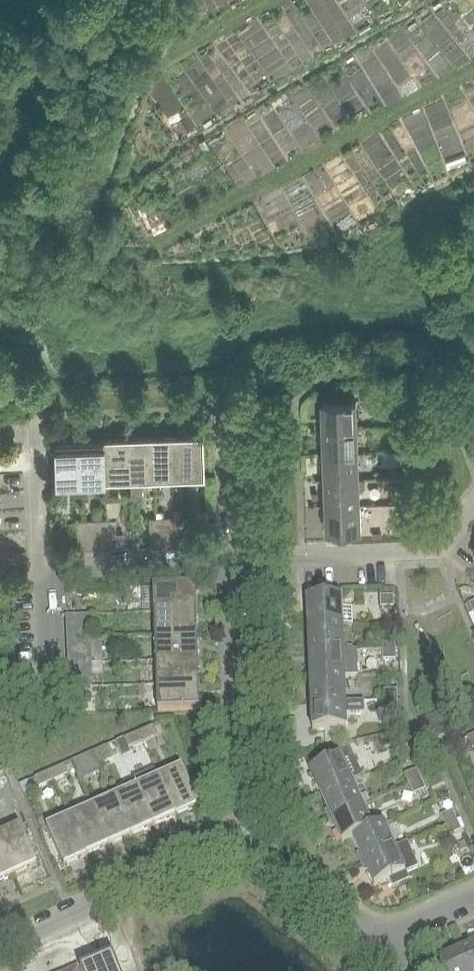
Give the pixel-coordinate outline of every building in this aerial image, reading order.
[(407,400),(394,400),(394,411),(408,410),(407,400)] [(323,429),(357,428),(356,401),(322,403),(323,429)] [(323,429),(324,456),(358,454),(357,428),(323,429)] [(179,436),(180,478),(205,477),(204,435),(179,436)] [(179,436),(154,437),(156,479),(180,478),(179,436)] [(130,437),(106,438),(107,481),(132,480),(130,437)] [(154,437),(130,437),(132,480),(132,498),(144,497),(143,479),(156,479),(154,437)] [(106,438),(82,439),(83,481),(107,481),(106,438)] [(56,440),(58,482),(83,481),(82,439),(56,440)] [(396,452),(409,451),(409,441),(396,441),(396,452)] [(381,453),(381,467),(397,466),(397,463),(410,462),(409,451),(396,452),(381,453)] [(359,480),(358,454),(324,456),(325,482),(359,480)] [(325,482),(325,507),(360,506),(359,480),(325,482)] [(398,493),(398,504),(412,503),(411,492),(398,493)] [(412,514),(412,503),(398,504),(399,514),(412,514)] [(326,533),(361,532),(360,506),(325,507),(326,533)] [(152,547),(164,547),(163,519),(151,520),(152,547)] [(177,547),(176,519),(163,519),(164,547),(177,547)] [(188,519),(176,519),(177,547),(189,546),(188,519)] [(92,551),(105,550),(104,521),(91,522),(92,551)] [(104,521),(105,550),(117,550),(116,521),(104,521)] [(80,551),(92,551),(91,522),(79,522),(80,551)] [(154,613),(196,612),(195,587),(153,588),(154,613)] [(393,608),(392,596),(380,597),(381,609),(393,608)] [(309,626),(343,625),(342,598),(308,599),(309,626)] [(154,613),(155,638),(197,636),(196,612),(154,613)] [(66,617),(67,631),(91,630),(91,617),(66,617)] [(309,626),(310,652),(344,651),(343,625),(309,626)] [(67,631),(67,646),(91,645),(91,630),(67,631)] [(197,661),(197,636),(155,638),(156,662),(197,661)] [(382,640),(383,650),(394,650),(393,640),(382,640)] [(67,661),(92,659),(91,645),(67,646),(67,661)] [(394,661),(394,650),(383,650),(383,661),(394,661)] [(354,651),(344,651),(310,652),(311,678),(345,677),(355,677),(354,651)] [(68,675),(92,674),(92,659),(67,661),(68,675)] [(156,662),(157,686),(198,685),(197,661),(156,662)] [(92,674),(68,675),(68,689),(92,689),(92,674)] [(311,678),(312,704),(346,702),(345,677),(311,678)] [(157,711),(199,709),(198,685),(157,686),(157,711)] [(384,691),(385,702),(396,702),(396,691),(384,691)] [(346,704),(346,702),(312,704),(313,730),(347,729),(346,716),(364,715),(363,703),(346,704)] [(397,713),(396,702),(385,702),(385,713),(397,713)] [(152,727),(138,733),(142,743),(157,737),(152,727)] [(128,750),(142,743),(138,733),(124,740),(128,750)] [(108,746),(94,753),(98,763),(113,756),(108,746)] [(405,746),(393,752),(398,762),(410,756),(405,746)] [(362,777),(349,749),(329,753),(333,760),(310,771),(321,795),(352,782),(362,777)] [(84,769),(98,763),(94,753),(80,759),(84,769)] [(68,776),(64,766),(50,772),(54,782),(68,776)] [(181,768),(158,778),(176,817),(198,807),(181,768)] [(154,827),(176,817),(158,778),(155,770),(133,780),(136,788),(154,827)] [(404,775),(408,785),(420,780),(416,770),(404,775)] [(40,788),(54,782),(50,772),(36,779),(40,788)] [(425,789),(420,780),(408,785),(413,795),(425,789)] [(352,782),(321,795),(332,819),(362,805),(352,782)] [(136,788),(114,798),(132,836),(154,827),(136,788)] [(114,798),(92,808),(109,847),(132,836),(114,798)] [(362,805),(332,819),(342,843),(353,838),(372,829),(362,805)] [(92,808),(70,818),(87,856),(109,847),(92,808)] [(440,816),(444,826),(456,820),(452,811),(440,816)] [(47,828),(64,867),(87,856),(70,818),(47,828)] [(456,820),(444,826),(449,836),(461,830),(456,820)] [(364,862),(395,848),(384,824),(372,829),(353,838),(364,862)] [(0,836),(0,843),(15,876),(38,866),(21,827),(0,836)] [(15,876),(0,843),(0,883),(15,876)] [(395,848),(364,862),(375,886),(388,880),(392,890),(409,882),(405,872),(419,866),(408,843),(395,849),(395,848)] [(464,949),(473,970),(473,945),(464,949)] [(445,970),(473,970),(464,949),(440,960),(445,970)] [(120,970),(113,955),(95,962),(96,966),(83,970),(120,970)]
